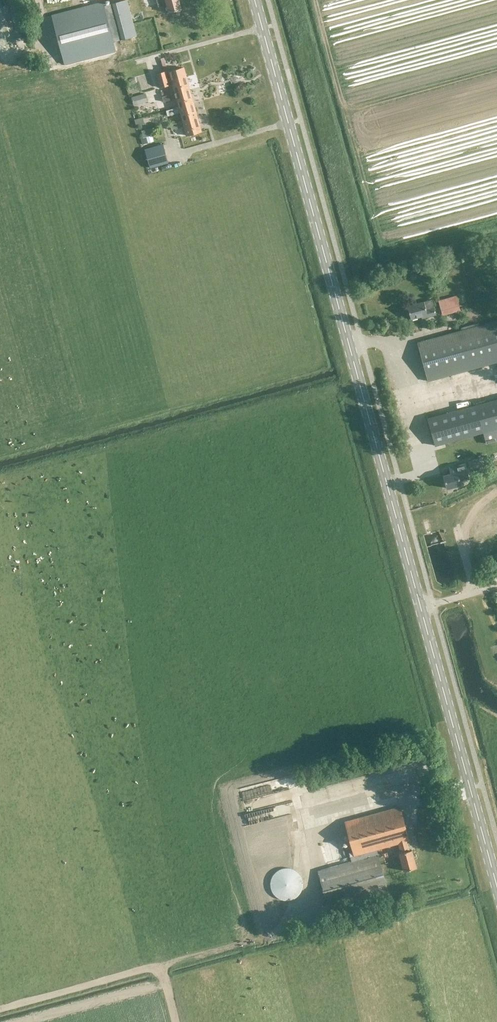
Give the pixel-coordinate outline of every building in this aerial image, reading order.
[(50,16),(64,65),(116,50),(112,37),(114,37),(115,41),(135,35),(126,0),(123,0),(103,6),(102,1),(50,16)] [(54,10),(77,4),(76,0),(51,0),(54,10)] [(168,12),(181,8),(178,0),(165,0),(168,12)] [(185,75),(185,74),(183,67),(166,72),(165,71),(156,73),(159,87),(172,83),(174,92),(174,93),(189,88),(185,75)] [(176,98),(178,106),(193,103),(193,102),(189,88),(174,93),(174,92),(168,94),(161,96),(163,101),(170,99),(170,100),(176,98)] [(133,105),(148,100),(145,92),(131,97),(133,105)] [(182,120),(197,116),(193,103),(178,106),(172,108),(165,110),(167,115),(174,113),(174,114),(180,112),(182,120)] [(186,135),(201,131),(201,130),(200,130),(197,116),(182,120),(176,122),(169,124),(171,129),(177,127),(178,128),(183,126),(186,134),(186,135)] [(144,149),(149,167),(167,162),(162,144),(144,149)] [(438,299),(441,310),(458,305),(456,295),(438,299)] [(406,305),(410,318),(421,315),(421,318),(435,314),(431,299),(406,305)] [(427,381),(496,362),(496,319),(416,341),(427,381)] [(427,417),(435,445),(483,432),(486,443),(496,440),(496,398),(427,417)] [(423,433),(407,435),(409,445),(425,443),(423,433)] [(489,464),(486,455),(467,460),(469,469),(489,464)] [(443,475),(446,487),(461,483),(459,478),(464,476),(462,471),(457,472),(457,471),(443,475)] [(480,517),(482,523),(495,520),(494,514),(480,517)] [(354,855),(375,848),(398,842),(401,852),(399,852),(404,870),(416,866),(411,849),(409,849),(406,840),(409,839),(399,806),(344,821),(353,851),(354,855)] [(354,855),(353,851),(348,852),(351,860),(317,870),(329,911),(388,894),(375,848),(354,855)] [(302,885),(302,884),(302,883),(302,881),(302,880),(301,878),(300,877),(300,875),(299,875),(298,873),(297,872),(295,871),(294,870),(293,869),(291,869),(290,868),(288,868),(286,868),(285,868),(284,868),(282,869),(280,869),(278,870),(277,871),(276,871),(275,872),(273,874),(272,875),(272,877),(271,878),(270,880),(270,881),(270,882),(270,883),(270,884),(270,886),(270,888),(270,889),(271,891),(272,892),(272,893),(273,894),(274,896),(275,897),(277,898),(278,899),(279,899),(281,900),(282,900),(284,901),(285,901),(287,901),(288,901),(290,900),(291,900),(293,900),(294,899),(295,898),(297,897),(298,896),(299,895),(300,893),(301,892),(301,890),(302,889),(302,887),(302,885)]
